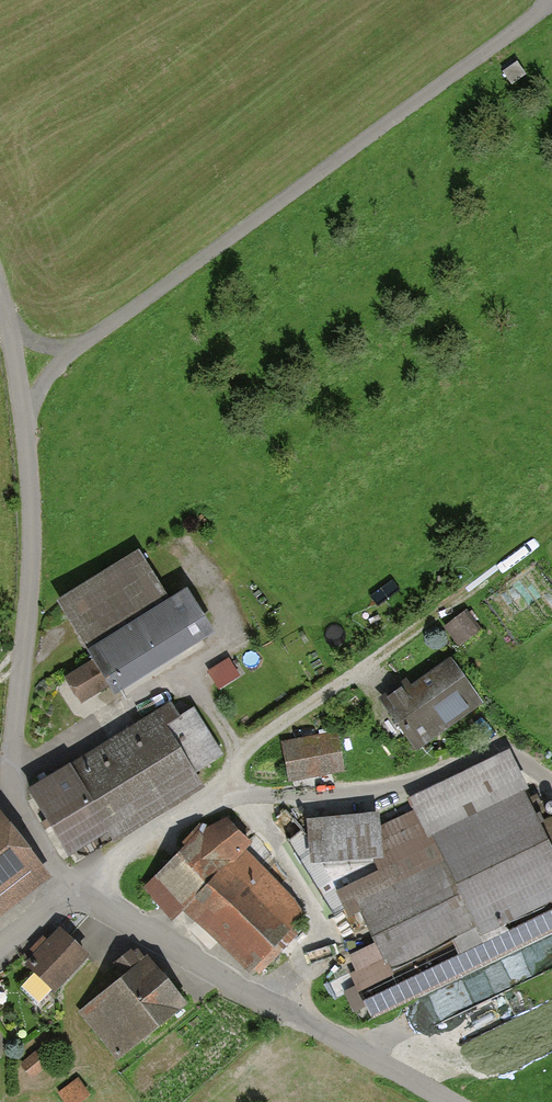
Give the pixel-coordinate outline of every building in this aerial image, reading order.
[(145,552),(65,608),(99,656),(66,678),(87,707),(119,685),(126,696),(206,640),(145,552)] [(490,629),(475,610),(458,624),(473,643),(490,629)] [(211,666),(220,683),(241,672),(232,655),(211,666)] [(494,699),(462,656),(401,702),(433,744),(494,699)] [(208,770),(234,753),(196,694),(184,702),(178,694),(36,787),(80,855),(120,830),(127,841),(216,783),(208,770)] [(340,730),(290,739),(297,776),(347,766),(340,730)] [(518,751),(415,798),(419,812),(390,826),(390,811),(315,820),(318,866),(381,857),(387,870),(350,887),(380,938),(347,956),(367,996),(456,944),(465,959),(551,913),(551,816),(518,751)] [(0,798),(0,927),(62,880),(0,798)] [(222,806),(143,890),(178,923),(192,907),(260,971),(314,913),(247,850),(258,839),(222,806)] [(51,966),(45,973),(69,993),(102,954),(68,926),(42,958),(51,966)] [(199,1010),(156,955),(84,1012),(126,1067),(199,1010)] [(19,983),(40,1004),(57,987),(36,966),(19,983)]
